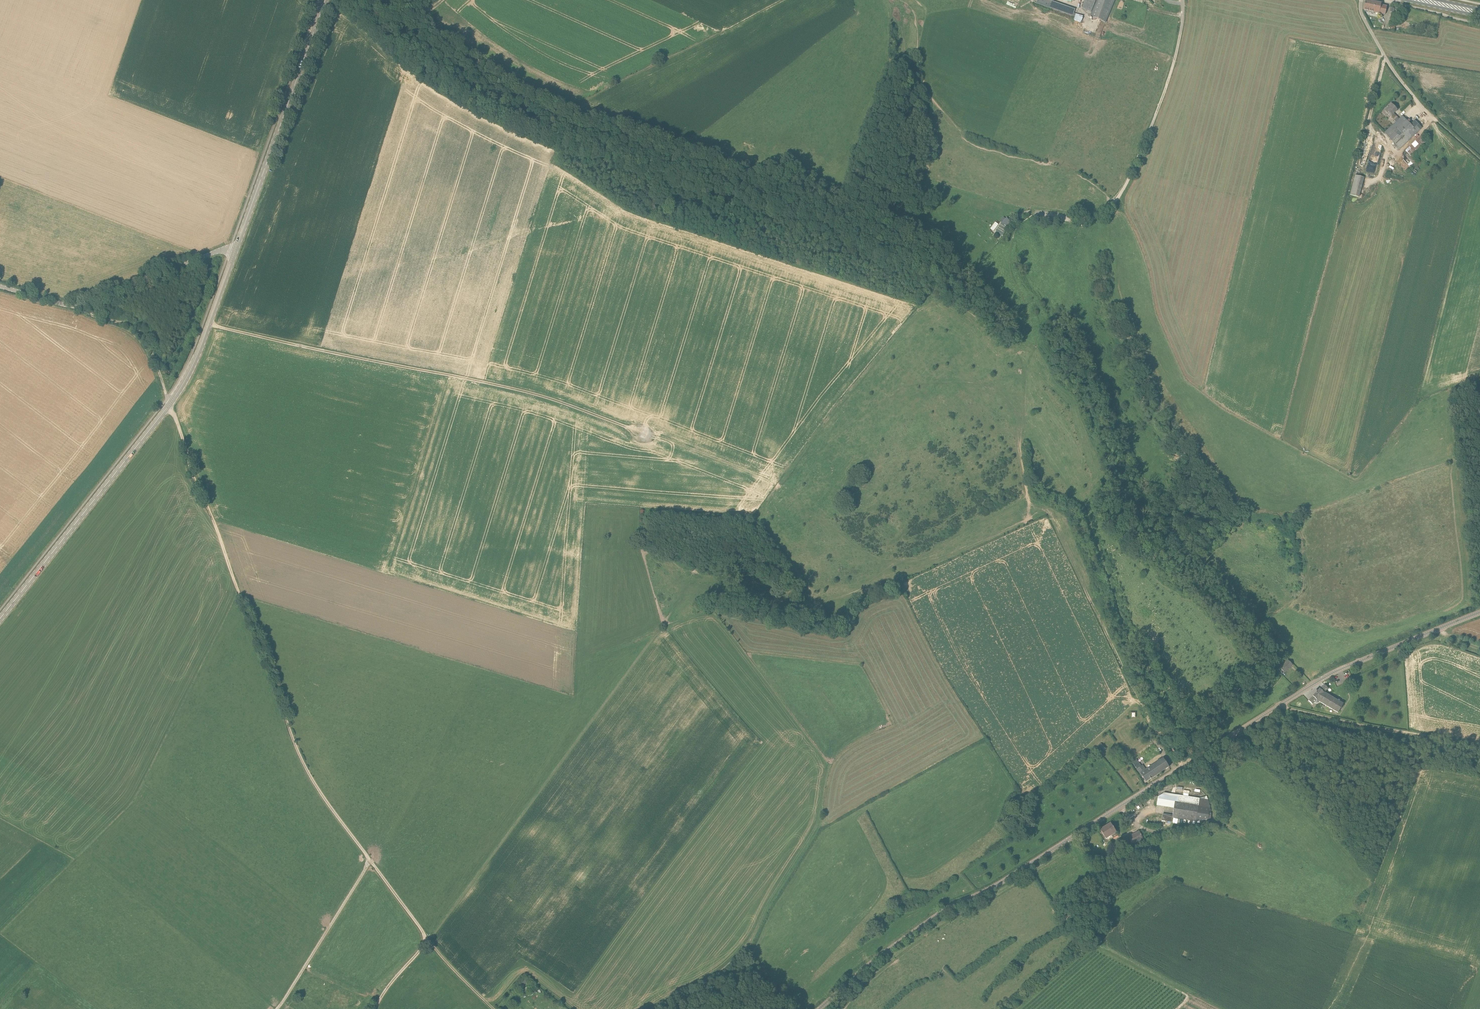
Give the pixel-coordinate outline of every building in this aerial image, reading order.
[(1074,15),(1076,9),(1049,0),(1037,0),(1036,3),(1074,15)] [(1081,8),(1091,12),(1096,0),(1085,0),(1081,8)] [(1092,13),(1090,16),(1105,23),(1115,0),(1097,0),(1092,13)] [(1381,5),(1381,4),(1365,0),(1363,10),(1385,15),(1387,7),(1381,5)] [(1074,20),(1082,23),(1084,17),(1077,14),(1074,20)] [(1415,123),(1412,126),(1402,116),(1399,119),(1394,113),(1397,110),(1391,104),(1384,110),(1390,117),(1388,119),(1391,122),(1390,124),(1392,126),(1384,133),(1400,149),(1417,132),(1421,129),(1415,123)] [(1421,136),(1406,150),(1411,156),(1426,141),(1421,136)] [(1359,197),(1364,178),(1355,175),(1350,195),(1359,197)] [(996,230),(996,231),(1002,235),(1003,236),(1009,228),(1008,228),(1010,226),(1010,225),(1009,224),(1011,222),(1006,218),(1005,219),(1002,223),(1001,222),(996,230)] [(994,231),(999,224),(996,221),(990,228),(994,231)] [(1280,668),(1285,673),(1293,665),(1288,660),(1280,668)] [(1326,691),(1328,688),(1324,685),(1317,692),(1323,697),(1341,708),(1343,704),(1326,694),(1326,693),(1326,692),(1326,691)] [(1338,713),(1341,708),(1323,697),(1317,692),(1308,701),(1312,704),(1314,702),(1315,703),(1317,703),(1318,703),(1319,702),(1319,701),(1338,713)] [(1103,743),(1098,746),(1103,752),(1107,748),(1103,743)] [(1132,761),(1140,773),(1144,770),(1136,758),(1132,761)] [(1163,759),(1140,774),(1146,782),(1169,767),(1163,759)] [(1207,796),(1200,798),(1178,795),(1177,802),(1175,801),(1176,796),(1170,795),(1169,797),(1168,807),(1174,808),(1173,818),(1197,821),(1209,819),(1209,803),(1207,796)] [(1105,838),(1116,832),(1111,823),(1100,830),(1105,838)] [(1132,844),(1143,839),(1139,831),(1128,836),(1132,844)]
